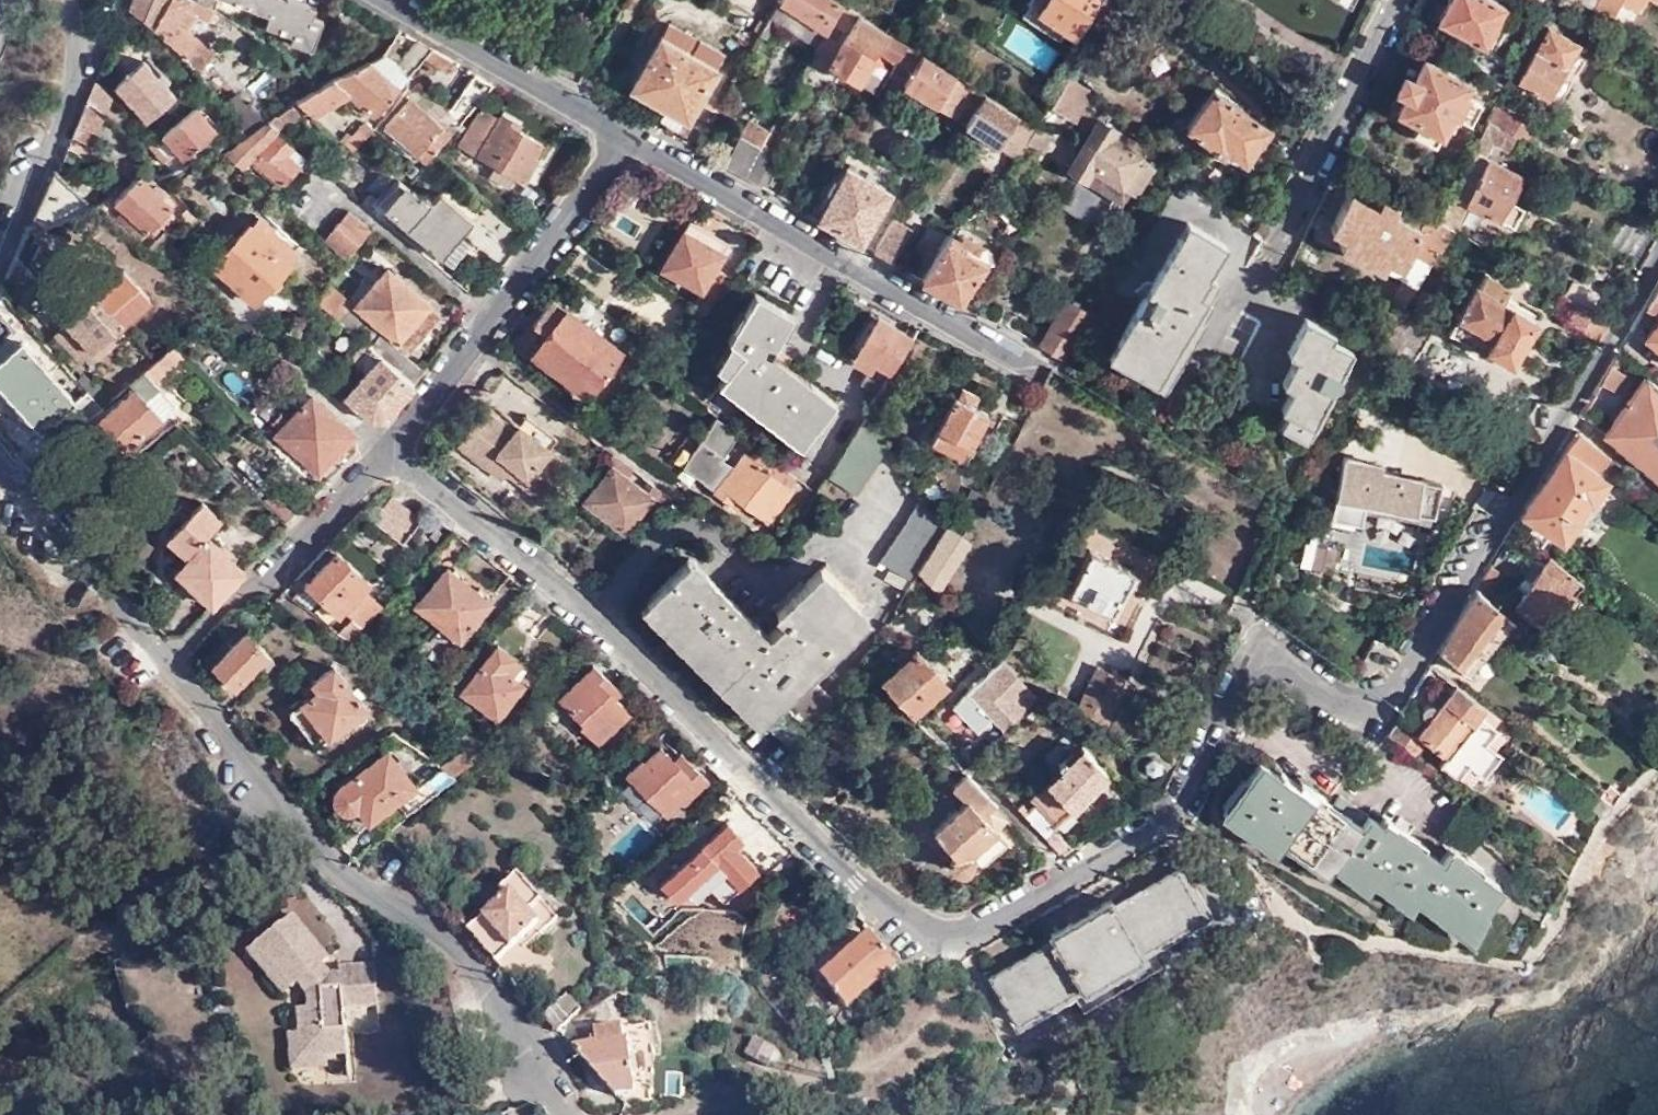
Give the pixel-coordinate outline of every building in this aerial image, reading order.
[(131,10),(182,48),(198,72),(214,49),(186,27),(196,11),(207,18),(214,6),(210,4),(203,0),(134,0),(131,10)] [(245,7),(243,11),(261,23),(259,26),(309,51),(321,20),(309,14),(280,0),(230,0),(245,7)] [(309,14),(314,3),(307,0),(280,0),(309,14)] [(820,44),(826,34),(828,30),(782,0),(779,0),(775,7),(770,15),(820,44)] [(828,30),(843,5),(836,0),(782,0),(828,30)] [(1114,0),(1030,0),(1026,6),(1071,34),(1086,12),(1100,21),(1114,0)] [(1485,44),(1507,5),(1498,0),(1448,0),(1439,18),(1485,44)] [(1554,3),(1568,10),(1573,0),(1556,0),(1554,3)] [(1595,10),(1612,19),(1622,1),(1631,6),(1635,0),(1600,0),(1595,10)] [(1507,5),(1485,44),(1494,50),(1516,10),(1507,5)] [(881,92),(891,76),(908,46),(849,9),(844,18),(853,24),(842,44),(826,34),(820,44),(814,54),(881,92)] [(1071,34),(1087,43),(1100,21),(1086,12),(1071,34)] [(754,30),(760,33),(766,23),(760,20),(754,30)] [(695,38),(669,23),(631,88),(687,119),(724,56),(700,42),(691,57),(685,54),(695,38)] [(1577,45),(1545,27),(1518,78),(1522,80),(1517,88),(1529,96),(1534,88),(1548,96),(1577,45)] [(313,95),(299,102),(313,114),(349,92),(381,119),(395,99),(412,78),(409,74),(432,48),(417,39),(397,63),(384,50),(381,52),(368,67),(363,71),(313,95)] [(891,76),(906,84),(923,56),(908,46),(891,76)] [(455,61),(434,49),(427,58),(447,72),(455,61)] [(313,95),(363,71),(368,67),(381,52),(333,78),(311,91),(313,95)] [(140,118),(167,97),(158,85),(164,80),(146,56),(112,82),(140,118)] [(955,115),(958,111),(972,87),(923,56),(906,84),(955,115)] [(1464,94),(1470,82),(1425,59),(1415,78),(1406,74),(1399,85),(1408,91),(1399,109),(1419,120),(1414,131),(1436,143),(1442,132),(1444,133),(1454,113),(1469,121),(1479,103),(1464,94)] [(454,96),(471,110),(493,83),(474,73),(454,96)] [(1093,88),(1072,75),(1055,102),(1077,115),(1093,88)] [(115,105),(94,82),(88,98),(115,128),(123,120),(112,107),(115,105)] [(386,123),(428,159),(461,120),(416,82),(400,100),(403,103),(386,123)] [(971,119),(985,95),(972,87),(958,111),(971,119)] [(1267,128),(1216,89),(1188,126),(1223,154),(1227,149),(1248,166),(1263,146),(1257,141),(1267,128)] [(243,133),(263,119),(249,99),(241,104),(233,91),(217,100),(232,122),(235,120),(243,133)] [(299,102),(313,95),(311,91),(296,99),(299,102)] [(1003,145),(1019,116),(985,95),(971,119),(968,123),(1003,145)] [(300,111),(294,104),(291,102),(239,138),(223,149),(239,165),(277,127),(297,113),(300,111)] [(216,130),(195,106),(162,135),(184,158),(190,152),(197,158),(206,150),(200,144),(216,130)] [(459,144),(494,164),(487,176),(510,189),(516,177),(525,182),(538,158),(534,156),(543,141),(516,126),(519,121),(502,111),(499,117),(481,106),(459,144)] [(1497,108),(1490,121),(1505,129),(1512,116),(1497,108)] [(1027,145),(1037,128),(1019,116),(1003,145),(1021,156),(1027,145)] [(1512,116),(1505,129),(1517,137),(1533,146),(1542,133),(1512,116)] [(343,141),(353,149),(373,126),(365,118),(343,141)] [(744,176),(760,149),(771,130),(751,118),(724,164),(744,176)] [(1126,134),(1101,118),(1071,165),(1123,198),(1130,188),(1138,193),(1155,165),(1142,157),(1151,144),(1129,129),(1126,134)] [(1449,193),(1482,210),(1501,219),(1510,201),(1523,177),(1484,157),(1493,139),(1510,148),(1517,137),(1505,129),(1490,121),(1488,119),(1449,193)] [(1055,134),(1037,128),(1027,145),(1043,154),(1055,134)] [(304,157),(277,132),(253,158),(258,163),(257,166),(260,170),(263,166),(281,181),(304,157)] [(744,176),(760,185),(776,159),(760,149),(744,176)] [(31,218),(34,222),(44,232),(91,208),(54,167),(31,218)] [(821,220),(864,245),(894,193),(877,184),(881,178),(873,173),(870,179),(851,169),(821,220)] [(307,185),(291,199),(318,230),(354,198),(333,175),(314,192),(307,185)] [(149,234),(174,209),(141,176),(114,201),(149,234)] [(381,206),(449,263),(468,241),(459,233),(472,218),(438,188),(431,197),(421,189),(418,191),(409,184),(408,185),(403,180),(381,206)] [(820,199),(826,188),(815,182),(808,192),(820,199)] [(361,200),(371,208),(379,198),(370,190),(361,200)] [(1433,224),(1408,210),(1402,220),(1393,215),(1396,209),(1381,200),(1376,208),(1351,193),(1332,228),(1346,237),(1341,247),(1381,269),(1387,260),(1400,267),(1405,258),(1427,270),(1453,227),(1437,218),(1433,224)] [(1449,193),(1442,206),(1467,220),(1474,220),(1479,217),(1482,210),(1449,193)] [(1510,201),(1501,219),(1515,227),(1525,208),(1510,201)] [(345,261),(371,231),(347,212),(322,241),(345,261)] [(877,252),(895,263),(914,230),(895,220),(877,252)] [(215,267),(254,302),(291,263),(287,259),(294,252),(260,222),(252,230),(249,228),(215,267)] [(692,225),(687,233),(726,256),(730,249),(692,225)] [(1197,295),(1208,278),(1206,276),(1223,247),(1184,225),(1110,359),(1158,386),(1206,299),(1197,295)] [(924,279),(963,302),(992,252),(951,230),(924,279)] [(694,307),(710,318),(734,280),(718,269),(726,256),(687,233),(665,269),(703,293),(694,307)] [(95,356),(114,340),(105,331),(146,295),(121,267),(50,329),(76,358),(88,347),(95,356)] [(415,383),(427,368),(407,352),(419,338),(411,331),(428,310),(430,307),(386,271),(355,311),(348,305),(351,302),(328,282),(313,299),(321,307),(372,348),(415,383)] [(1482,271),(1445,330),(1485,353),(1489,348),(1508,359),(1532,319),(1513,307),(1517,302),(1499,291),(1504,284),(1482,271)] [(1216,282),(1208,278),(1197,295),(1206,299),(1216,282)] [(1646,301),(1657,313),(1657,280),(1646,301)] [(587,397),(621,353),(566,312),(569,309),(554,298),(533,325),(537,328),(523,345),(534,353),(532,355),(587,397)] [(288,348),(321,307),(313,299),(279,340),(288,348)] [(1210,303),(1206,299),(1158,386),(1165,391),(1205,320),(1201,318),(1210,303)] [(793,324),(757,300),(728,345),(733,348),(717,369),(726,378),(722,384),(801,454),(837,412),(788,370),(793,363),(774,351),(793,324)] [(1563,318),(1596,339),(1607,320),(1574,300),(1563,318)] [(1074,366),(1086,345),(1076,339),(1082,329),(1088,333),(1097,318),(1069,302),(1043,348),(1074,366)] [(411,331),(419,338),(436,317),(428,310),(411,331)] [(1285,411),(1312,424),(1351,345),(1332,335),(1336,330),(1305,315),(1288,348),(1295,352),(1282,380),(1289,384),(1277,407),(1285,411)] [(1644,333),(1657,345),(1657,318),(1644,333)] [(891,377),(914,340),(880,321),(855,365),(871,376),(877,369),(891,377)] [(825,335),(820,344),(846,361),(852,352),(825,335)] [(66,435),(89,417),(20,339),(0,356),(0,372),(4,376),(0,379),(0,386),(40,431),(54,420),(66,435)] [(161,361),(177,348),(170,341),(155,355),(161,361)] [(167,367),(182,353),(177,348),(161,361),(167,367)] [(386,420),(415,383),(372,348),(358,364),(367,372),(345,398),(373,423),(386,420)] [(1616,390),(1626,373),(1610,363),(1600,380),(1616,390)] [(147,373),(132,383),(136,388),(93,422),(110,443),(117,438),(126,448),(167,415),(150,395),(159,388),(147,373)] [(1646,378),(1605,433),(1657,478),(1657,387),(1646,378)] [(961,459),(988,414),(973,405),(979,394),(966,385),(958,397),(955,396),(928,440),(961,459)] [(356,432),(313,394),(301,407),(279,432),(276,434),(319,473),(322,470),(356,432)] [(279,432),(301,407),(291,399),(269,422),(279,432)] [(489,407),(484,412),(513,433),(518,428),(489,407)] [(1306,435),(1312,424),(1285,411),(1280,422),(1306,435)] [(513,433),(484,412),(458,448),(503,482),(510,475),(538,496),(564,462),(549,451),(518,428),(513,433)] [(518,428),(549,451),(556,441),(526,418),(518,428)] [(792,487),(799,479),(758,448),(751,457),(746,453),(735,468),(723,460),(741,436),(718,418),(701,442),(703,444),(684,470),(732,505),(737,498),(743,503),(769,522),(793,490),(792,487)] [(837,464),(826,483),(854,502),(886,452),(862,424),(837,464)] [(1593,466),(1603,452),(1578,431),(1513,525),(1540,547),(1553,524),(1567,535),(1579,516),(1585,520),(1600,496),(1593,491),(1605,474),(1593,466)] [(357,452),(356,432),(322,470),(331,479),(357,452)] [(1340,456),(1327,517),(1353,523),(1357,503),(1415,515),(1422,480),(1378,471),(1380,464),(1340,456)] [(627,531),(652,498),(613,467),(586,500),(627,531)] [(656,492),(659,488),(651,482),(647,487),(656,492)] [(972,518),(986,494),(971,485),(956,513),(949,507),(939,515),(943,520),(945,523),(960,532),(968,517),(972,518)] [(277,489),(264,502),(287,524),(300,512),(277,489)] [(943,520),(939,515),(918,491),(879,555),(909,573),(943,520)] [(402,542),(422,519),(395,495),(374,519),(402,542)] [(738,510),(743,503),(737,498),(732,505),(738,510)] [(202,592),(213,603),(245,569),(205,533),(219,517),(203,501),(170,535),(187,552),(174,566),(202,592)] [(939,591),(971,541),(945,524),(913,574),(939,591)] [(503,617),(527,590),(508,575),(495,592),(456,560),(469,544),(453,530),(433,554),(448,567),(414,608),(457,644),(488,606),(503,617)] [(1112,612),(1135,571),(1091,546),(1074,577),(1069,579),(1064,588),(1064,592),(1072,597),(1079,594),(1112,612)] [(1543,631),(1582,582),(1580,581),(1541,548),(1536,555),(1544,561),(1542,565),(1531,579),(1522,590),(1513,603),(1512,605),(1543,631)] [(339,631),(351,640),(382,606),(366,590),(372,583),(339,552),(306,586),(338,617),(342,614),(349,620),(339,631)] [(1517,568),(1531,579),(1542,565),(1528,554),(1517,568)] [(870,606),(828,563),(805,586),(800,581),(773,607),(785,620),(768,636),(691,558),(649,599),(765,717),(780,702),(810,732),(832,702),(803,672),(870,606)] [(1476,587),(1482,594),(1497,571),(1489,564),(1476,587)] [(1506,597),(1513,603),(1522,590),(1516,585),(1506,597)] [(1467,675),(1512,625),(1482,594),(1476,587),(1438,648),(1467,675)] [(172,621),(184,632),(213,603),(202,592),(172,621)] [(267,652),(246,628),(213,664),(235,686),(267,652)] [(495,719),(527,679),(515,668),(519,663),(497,644),(461,690),(495,719)] [(912,653),(879,686),(913,721),(929,705),(925,700),(942,684),(912,653)] [(1026,709),(1037,698),(1001,660),(951,709),(976,734),(990,721),(1003,734),(1028,712),(1026,709)] [(298,701),(325,736),(366,705),(333,662),(310,680),(316,688),(298,701)] [(1081,687),(1113,705),(1127,680),(1096,662),(1081,687)] [(618,686),(596,663),(560,697),(585,723),(581,727),(600,746),(633,714),(613,691),(618,686)] [(1455,776),(1463,766),(1481,742),(1492,727),(1474,714),(1481,704),(1473,698),(1452,681),(1434,705),(1427,706),(1422,712),(1423,721),(1414,733),(1424,742),(1443,756),(1437,762),(1455,776)] [(1099,729),(1113,705),(1081,687),(1068,712),(1099,729)] [(315,744),(325,736),(298,701),(289,709),(315,744)] [(1395,719),(1406,728),(1413,718),(1402,709),(1395,719)] [(1413,755),(1424,742),(1414,733),(1406,728),(1395,719),(1385,734),(1413,755)] [(1481,742),(1463,766),(1466,768),(1478,777),(1496,753),(1491,749),(1481,742)] [(410,814),(440,788),(428,774),(417,783),(387,746),(338,788),(335,797),(337,804),(343,810),(350,812),(360,808),(371,821),(398,800),(410,814)] [(685,801),(708,778),(682,752),(675,758),(661,746),(645,761),(644,760),(629,774),(667,813),(683,798),(685,801)] [(439,762),(450,770),(463,755),(454,747),(439,762)] [(1060,854),(1073,847),(1055,827),(1072,810),(1070,808),(1108,774),(1083,748),(1066,763),(1062,759),(1055,766),(1058,770),(1045,783),(1047,786),(1025,806),(1022,804),(1017,808),(1060,854)] [(1446,860),(1398,825),(1394,831),(1345,795),(1337,806),(1305,782),(1301,787),(1265,761),(1227,813),(1262,839),(1269,829),(1320,866),(1326,858),(1357,881),(1364,873),(1415,911),(1422,901),(1457,927),(1463,918),(1474,926),(1505,885),(1455,848),(1446,860)] [(977,809),(988,798),(965,774),(952,788),(964,802),(933,832),(955,855),(952,861),(951,866),(953,873),(960,877),(969,876),(975,870),(975,862),(972,855),(996,831),(977,809)] [(1608,803),(1596,792),(1585,805),(1597,816),(1608,803)] [(681,910),(716,876),(736,896),(764,869),(739,844),(745,838),(724,816),(655,884),(681,910)] [(631,858),(654,838),(639,822),(617,841),(631,858)] [(1141,950),(1203,914),(1177,867),(1113,904),(1110,897),(1051,931),(1055,939),(994,975),(1020,1021),(1083,985),(1084,988),(1143,953),(1141,950)] [(466,924),(500,961),(543,922),(548,927),(561,916),(522,874),(466,924)] [(343,1004),(375,1002),(373,961),(339,963),(339,970),(329,971),(321,961),(329,955),(292,911),(248,949),(283,991),(297,980),(306,990),(306,1006),(297,1006),(298,1030),(287,1031),(288,1055),(327,1053),(346,1051),(343,1004)] [(850,1006),(898,963),(869,929),(821,972),(850,1006)] [(560,1029),(582,1008),(568,992),(546,1012),(560,1029)] [(577,1046),(622,1097),(657,1090),(655,1021),(601,1027),(601,1036),(594,1037),(594,1044),(577,1046)] [(769,1066),(778,1049),(753,1036),(745,1053),(769,1066)] [(289,1067),(327,1065),(327,1053),(288,1055),(289,1067)]
